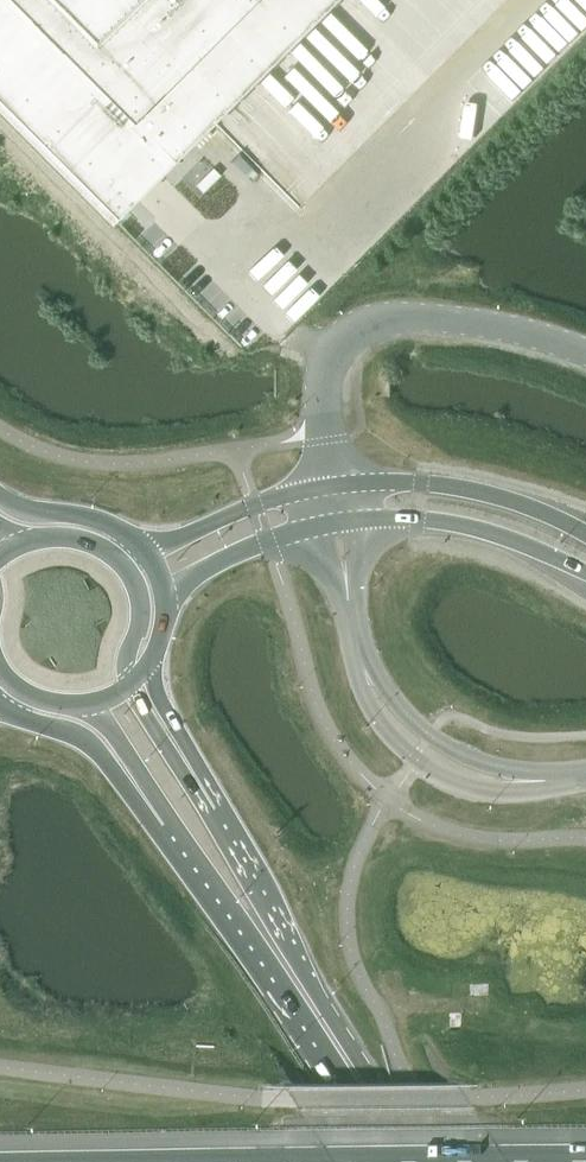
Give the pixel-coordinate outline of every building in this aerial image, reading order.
[(172,167),(339,0),(0,0),(0,98),(121,217),(172,167)]
